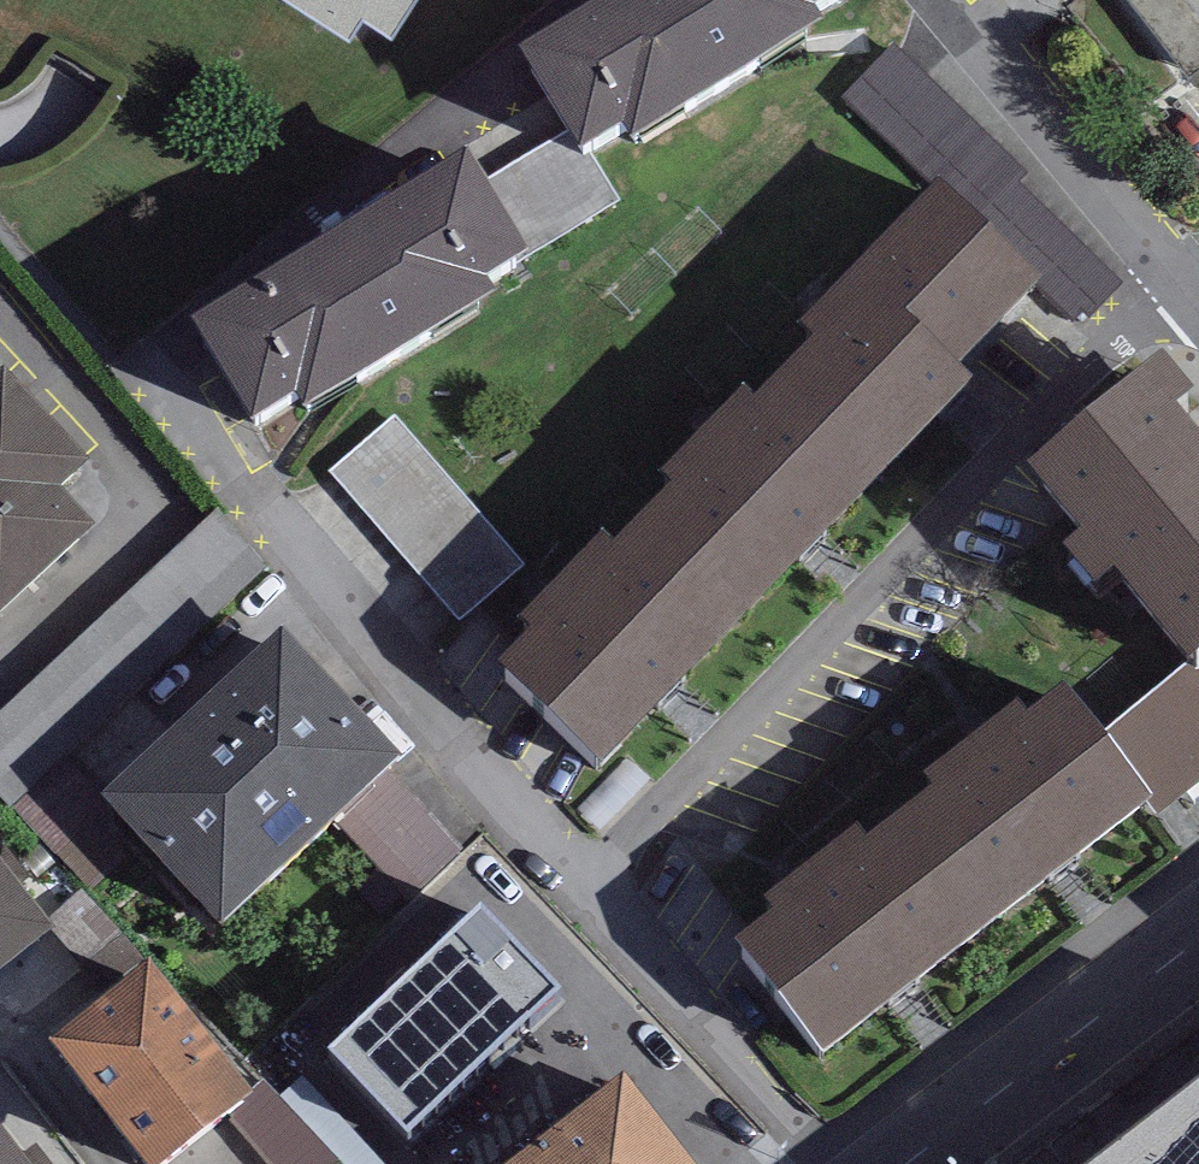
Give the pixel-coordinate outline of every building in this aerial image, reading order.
[(348,11),(357,0),(328,0),(348,11)] [(390,11),(398,0),(371,0),(390,11)] [(520,61),(566,134),(582,161),(592,155),(623,136),(633,151),(823,33),(816,20),(849,0),(617,0),(520,61)] [(1188,71),(1198,63),(1198,0),(1134,0),(1188,71)] [(1027,172),(893,47),(843,101),(939,190),(1011,258),(1051,215),(1017,184),(1027,172)] [(566,134),(482,183),(529,257),(618,201),(592,155),(582,161),(566,134)] [(467,161),(192,331),(255,432),(296,406),(305,421),(496,303),(488,291),(531,264),(529,257),(482,183),(467,161)] [(1011,258),(939,190),(797,330),(811,343),(753,404),(746,393),(659,480),(671,491),(612,548),(602,540),(514,627),(526,642),(497,671),(599,773),(974,389),(958,375),(1041,287),(1011,258)] [(0,353),(0,591),(19,612),(108,532),(81,503),(112,475),(0,353)] [(1163,367),(1026,479),(1080,546),(1064,560),(1095,597),(1114,581),(1184,667),(1189,672),(1198,664),(1198,446),(1177,420),(1194,406),(1163,367)] [(332,488),(468,635),(532,576),(397,429),(332,488)] [(279,635),(103,804),(225,930),(336,821),(388,772),(400,760),(279,635)] [(1099,737),(1154,808),(1158,818),(1198,785),(1198,664),(1189,672),(1184,667),(1099,737)] [(773,918),(735,947),(823,1061),(1154,808),(1099,737),(1065,692),(1027,721),(1019,711),(925,783),(933,794),(866,845),(858,834),(764,906),(773,918)] [(463,851),(388,772),(336,821),(411,900),(463,851)] [(0,854),(0,971),(58,924),(0,854)] [(560,990),(480,903),(326,1043),(407,1131),(560,990)] [(148,964),(47,1044),(142,1163),(161,1163),(251,1093),(148,964)] [(625,1072),(507,1163),(697,1163),(625,1072)] [(1090,1163),(1198,1163),(1198,1081),(1090,1163)] [(0,1127),(0,1163),(29,1163),(0,1127)]
